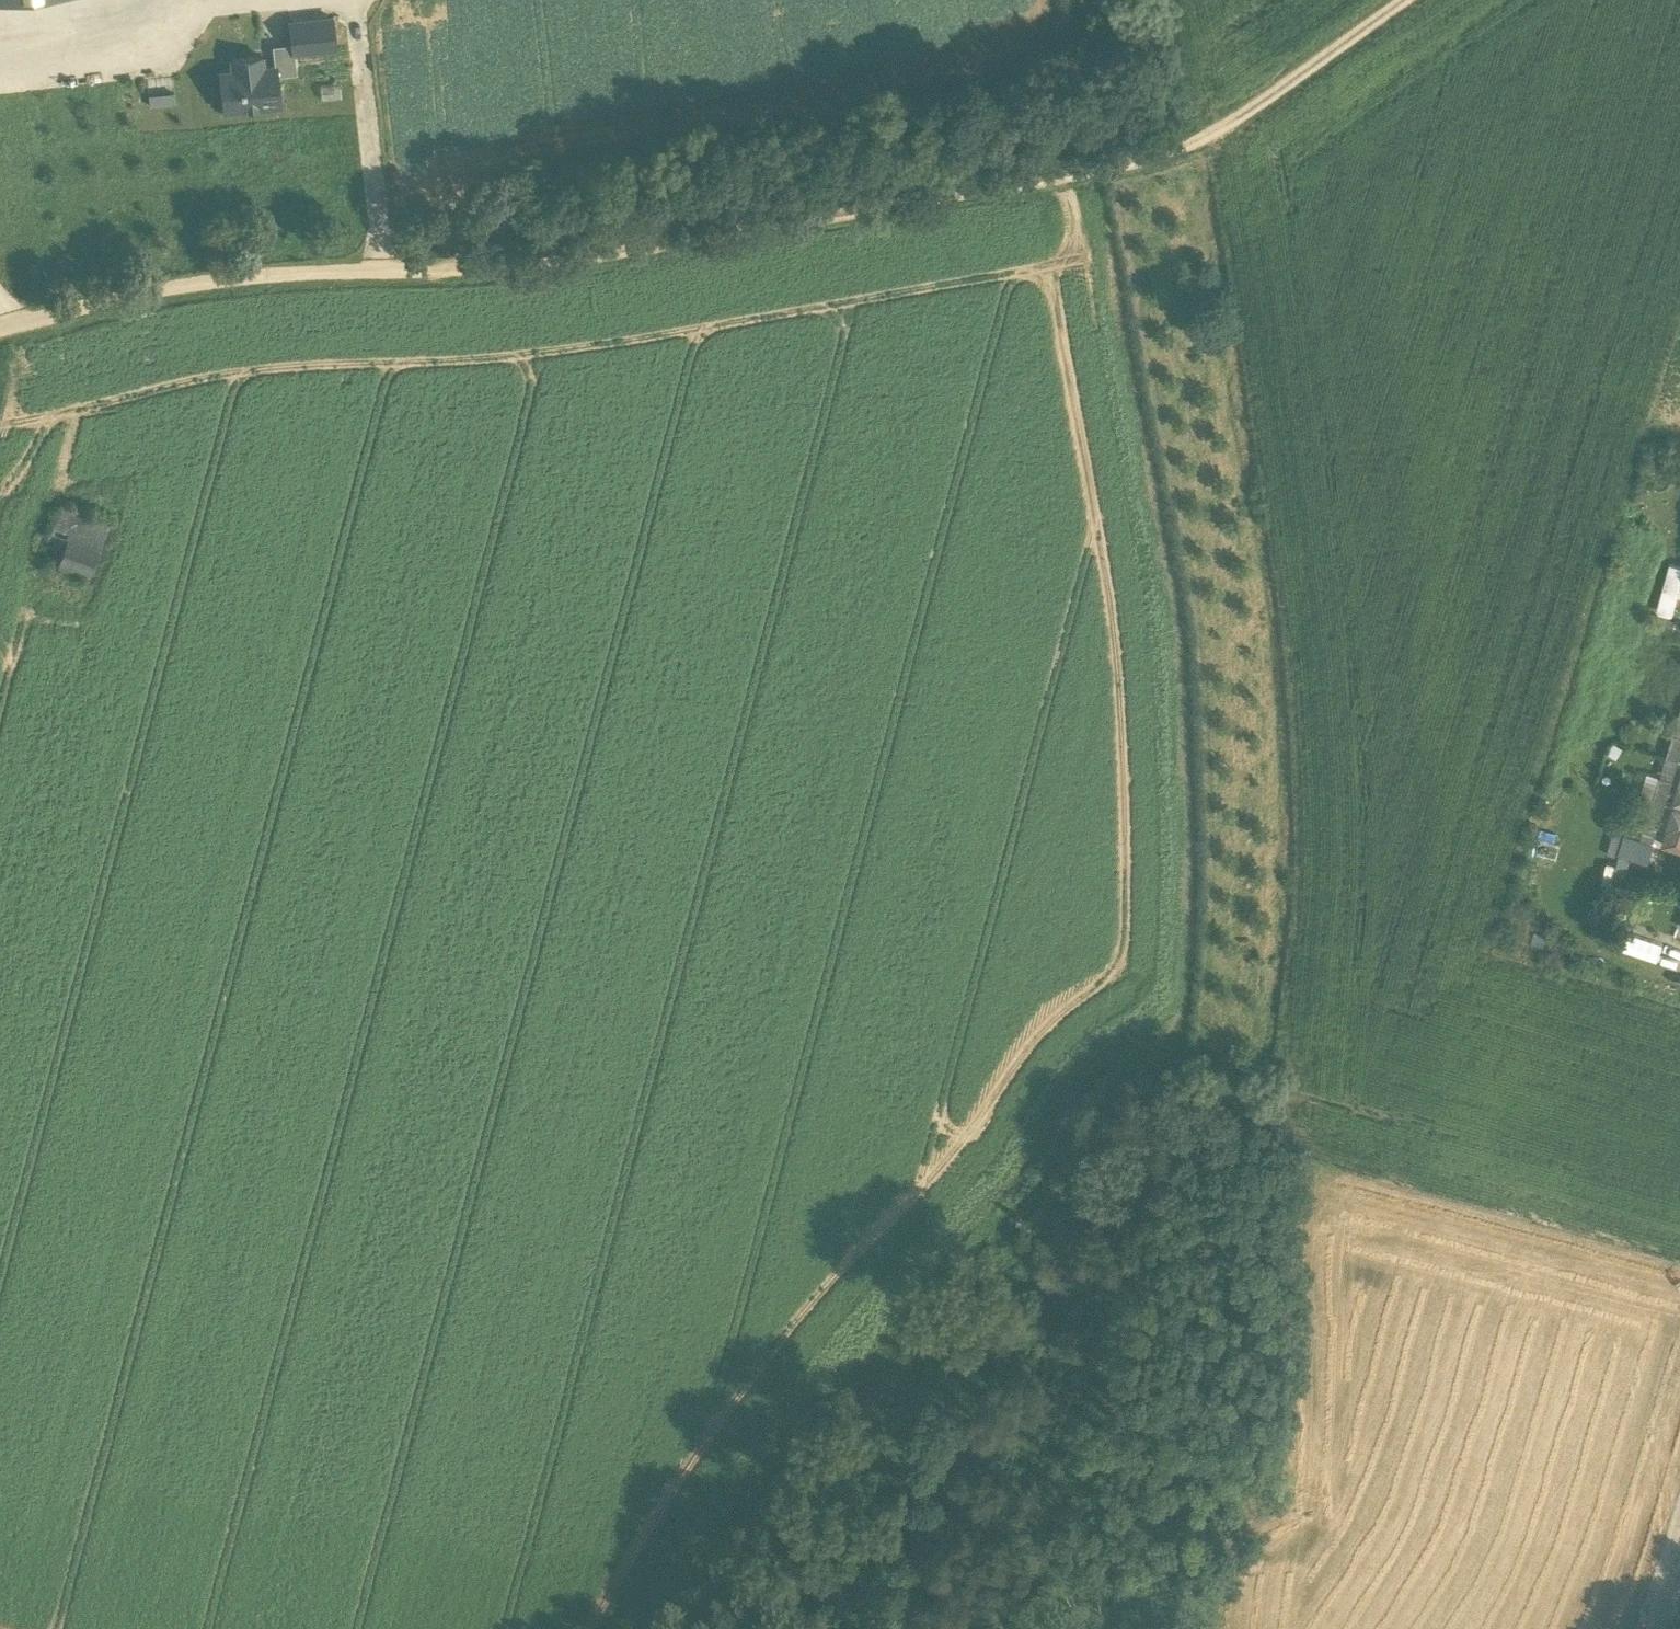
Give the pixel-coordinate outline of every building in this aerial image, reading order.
[(291,45),(292,52),(295,52),(335,47),(332,17),(289,21),(291,45)] [(297,73),(295,52),(292,52),(291,45),(275,46),(276,65),(277,74),(297,73)] [(220,71),(224,110),(280,104),(277,74),(276,65),(263,66),(262,55),(231,59),(233,69),(220,71)] [(61,502),(53,524),(41,558),(89,576),(102,542),(110,520),(61,502)] [(1679,619),(1679,564),(1668,560),(1654,611),(1679,619)] [(1673,734),(1666,757),(1678,761),(1679,756),(1679,736),(1673,734)] [(1672,780),(1678,761),(1666,757),(1660,776),(1672,780)] [(1660,776),(1653,799),(1665,803),(1672,780),(1660,776)] [(1658,826),(1665,803),(1653,799),(1646,822),(1658,826)] [(1671,812),(1661,844),(1679,850),(1679,815),(1671,812)] [(1646,822),(1639,842),(1652,846),(1658,826),(1646,822)] [(1618,853),(1623,834),(1613,831),(1607,853),(1617,856),(1618,853)] [(1652,846),(1639,842),(1635,858),(1655,864),(1660,848),(1652,846)] [(1622,891),(1630,857),(1618,853),(1617,856),(1609,887),(1622,891)] [(1619,947),(1667,958),(1673,934),(1625,922),(1619,947)]
